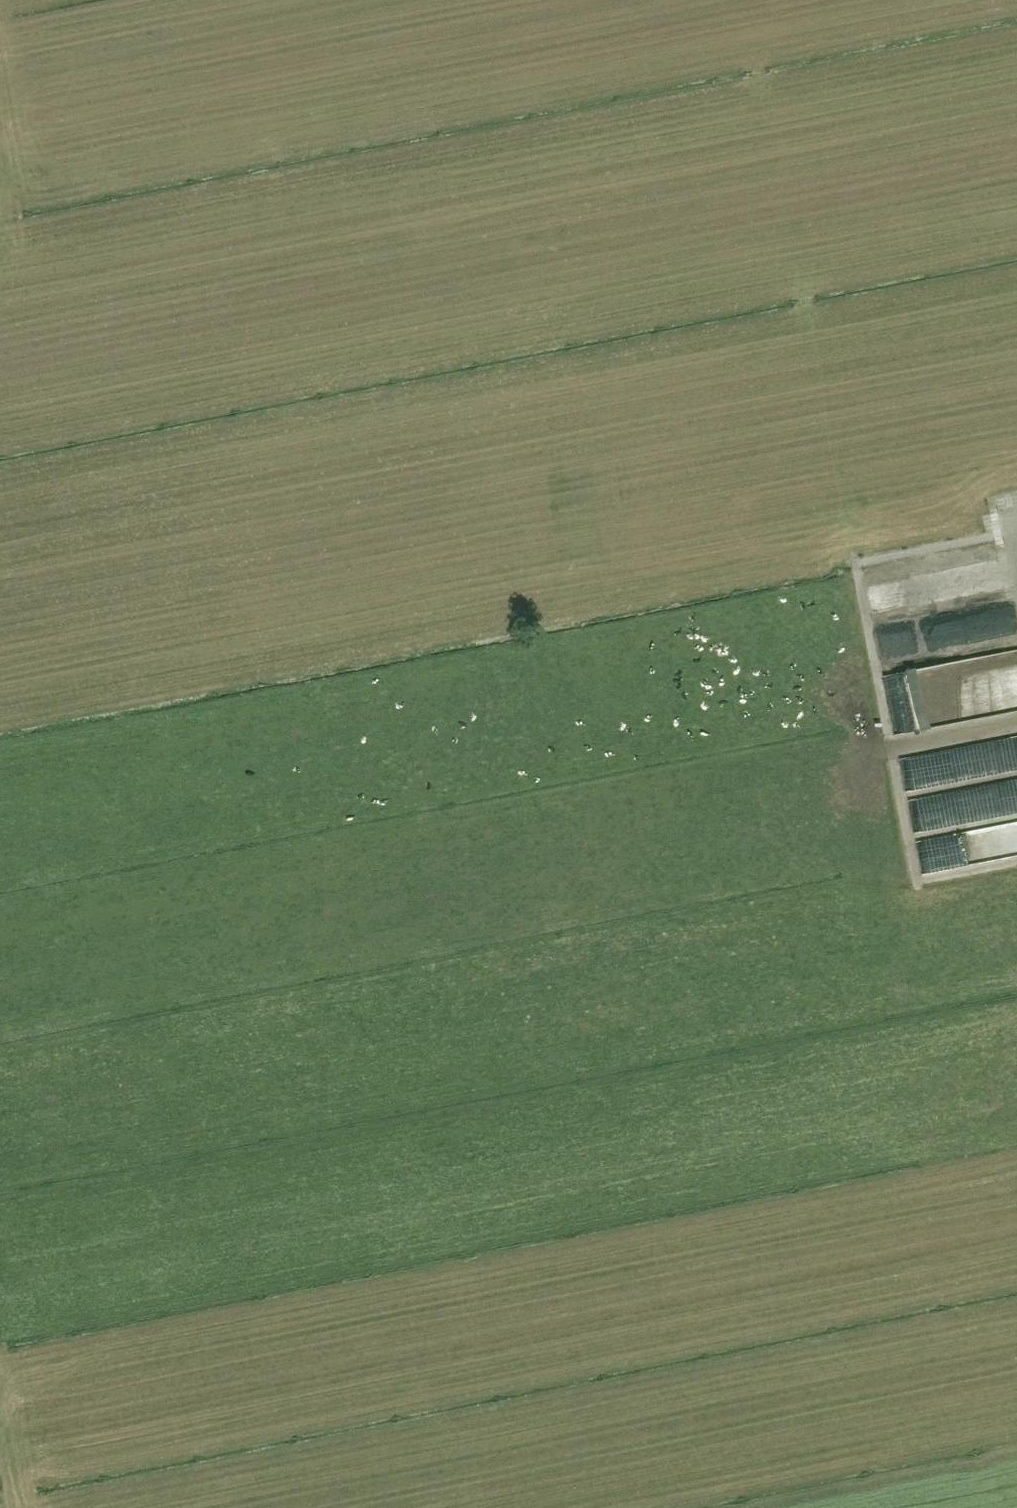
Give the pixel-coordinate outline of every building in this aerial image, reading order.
[(890,640),(881,644),(889,661),(898,656),(890,640)] [(903,733),(911,731),(905,704),(897,705),(903,733)]
